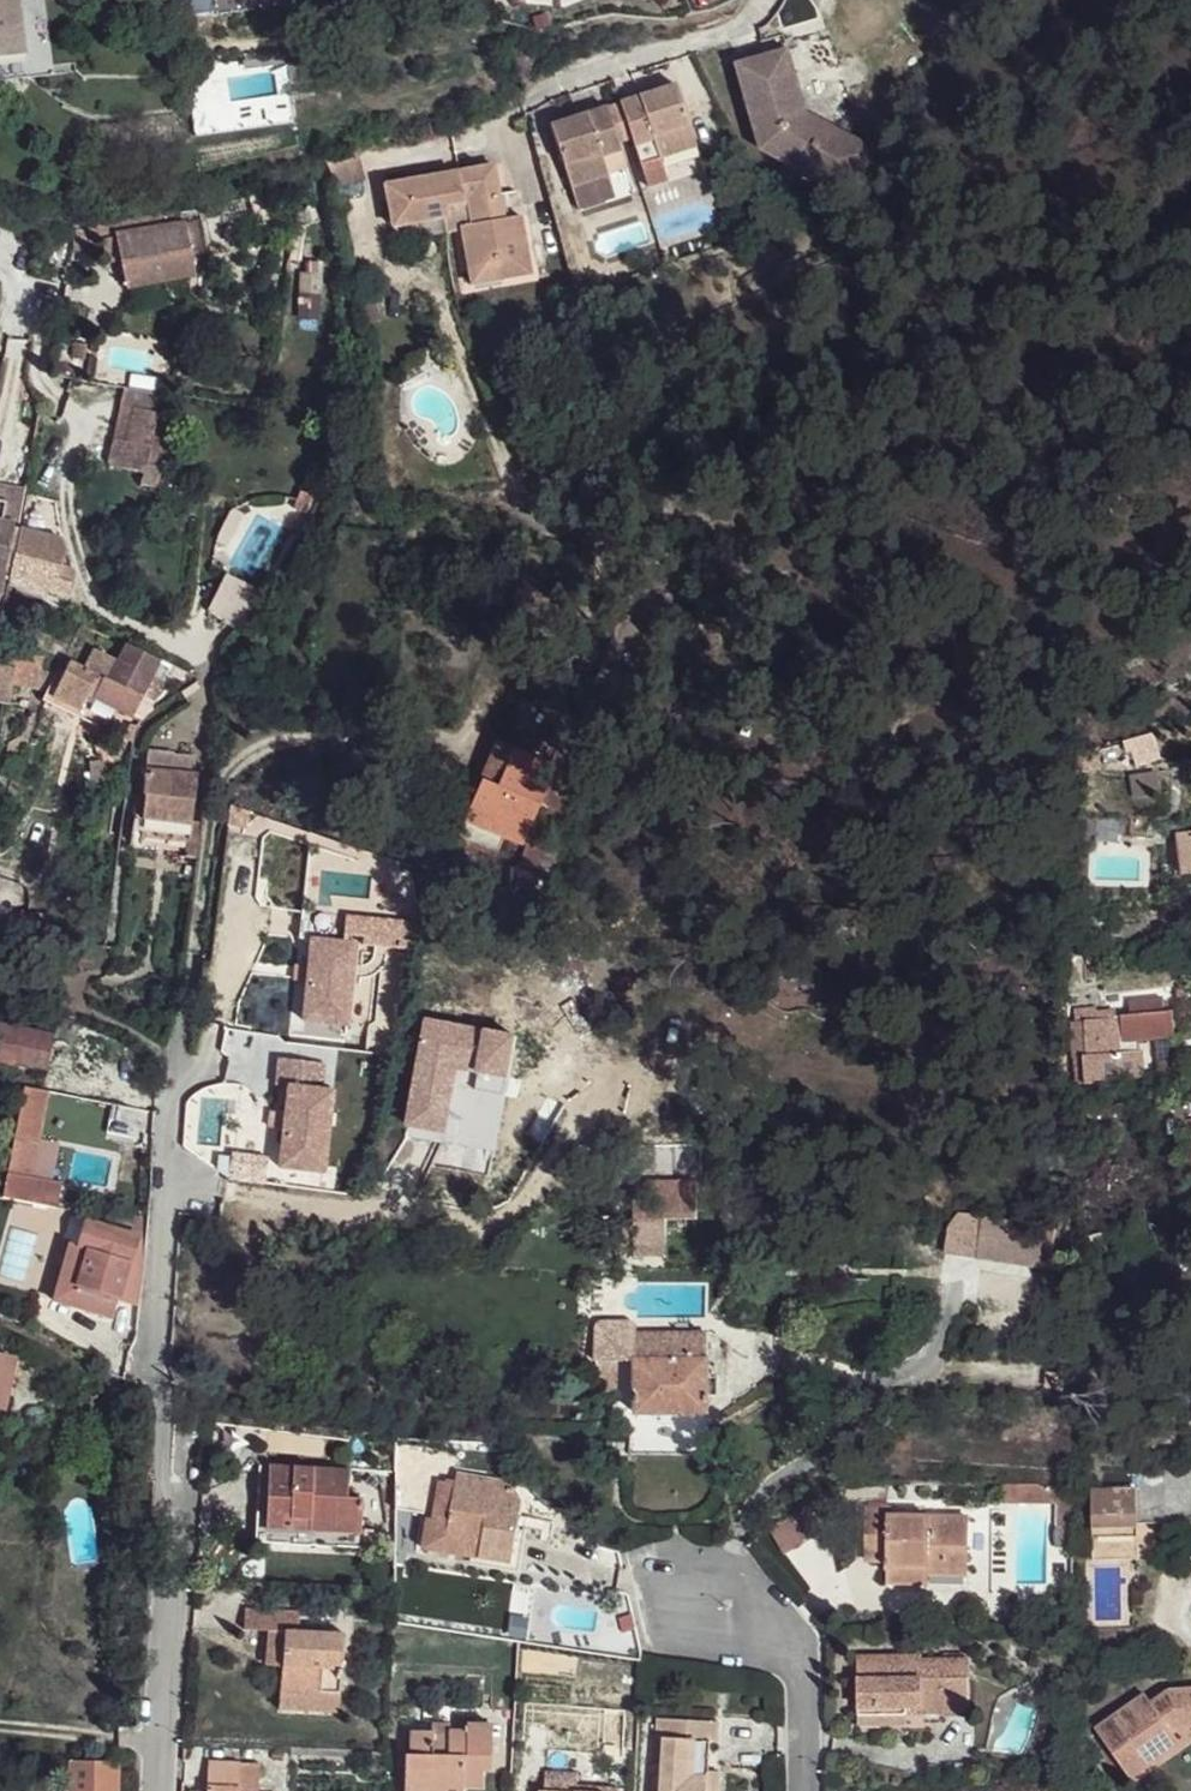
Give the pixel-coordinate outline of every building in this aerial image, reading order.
[(26,46),(22,0),(0,0),(0,48),(26,46)] [(219,15),(195,13),(195,29),(194,37),(218,38),(219,15)] [(783,44),(734,63),(740,81),(776,67),(786,93),(800,88),(783,44)] [(776,67),(740,81),(764,147),(856,186),(877,136),(816,111),(812,120),(803,115),(807,107),(800,88),(786,93),(776,67)] [(624,103),(635,139),(654,134),(656,141),(661,159),(699,147),(679,86),(660,92),(663,104),(647,108),(644,97),(624,103)] [(644,97),(647,108),(663,104),(660,92),(644,97)] [(610,108),(621,144),(635,139),(624,103),(610,108)] [(816,111),(807,107),(803,115),(812,120),(816,111)] [(610,108),(555,125),(580,209),(616,198),(610,176),(629,170),(621,144),(610,108)] [(654,134),(635,139),(637,146),(656,141),(654,134)] [(355,149),(325,155),(337,183),(361,179),(355,149)] [(467,228),(475,270),(503,265),(506,279),(536,274),(524,216),(508,219),(497,166),(390,187),(398,229),(452,219),(450,207),(473,203),(478,226),(467,228)] [(197,222),(187,225),(196,272),(206,271),(197,222)] [(187,225),(118,237),(118,240),(122,262),(128,291),(197,278),(196,272),(187,225)] [(95,230),(73,231),(74,250),(96,248),(95,230)] [(122,262),(118,240),(104,243),(108,264),(122,262)] [(503,265),(475,270),(477,283),(506,279),(503,265)] [(73,343),(71,357),(83,359),(85,345),(73,343)] [(161,390),(125,382),(107,467),(142,474),(140,483),(151,485),(152,480),(155,481),(159,459),(154,458),(155,452),(148,451),(152,434),(161,390)] [(152,434),(148,451),(155,452),(159,435),(152,434)] [(2,594),(13,526),(19,527),(26,492),(0,487),(0,593),(2,594)] [(300,491),(294,508),(306,512),(312,496),(300,491)] [(18,530),(7,585),(15,589),(61,612),(67,600),(72,585),(67,584),(56,579),(61,567),(65,554),(58,540),(18,530)] [(61,567),(56,579),(67,584),(71,571),(61,567)] [(221,570),(204,612),(243,628),(260,586),(221,570)] [(160,664),(125,646),(119,660),(109,681),(143,699),(153,677),(160,664)] [(109,681),(119,660),(96,649),(86,670),(109,681)] [(12,662),(7,688),(51,696),(54,693),(57,677),(42,674),(44,661),(35,659),(34,666),(12,662)] [(64,680),(86,692),(88,696),(131,716),(134,716),(143,699),(109,681),(86,670),(72,663),(64,680)] [(164,683),(153,677),(143,699),(154,704),(164,683)] [(86,692),(64,680),(55,699),(81,712),(88,696),(86,692)] [(1161,752),(1158,740),(1133,748),(1136,759),(1161,752)] [(489,770),(506,776),(517,750),(500,742),(489,770)] [(1133,746),(1126,748),(1129,761),(1136,759),(1133,748),(1133,746)] [(506,776),(545,793),(556,766),(517,750),(506,776)] [(147,771),(190,775),(191,763),(173,761),(174,755),(149,752),(147,771)] [(1161,752),(1136,759),(1140,772),(1165,765),(1161,752)] [(483,782),(500,789),(506,776),(489,770),(483,782)] [(196,800),(198,777),(190,775),(147,771),(145,795),(196,800)] [(545,793),(506,776),(500,789),(539,806),(545,793)] [(523,845),(539,806),(483,782),(467,821),(505,837),(523,845)] [(145,795),(142,817),(194,822),(196,800),(145,795)] [(142,817),(134,816),(132,833),(192,839),(190,854),(199,855),(202,824),(194,822),(142,817)] [(467,821),(459,841),(498,857),(505,837),(467,821)] [(1178,836),(1183,874),(1190,873),(1190,834),(1178,836)] [(527,844),(521,863),(553,874),(558,854),(527,844)] [(343,919),(302,913),(299,937),(312,938),(303,1022),(348,1027),(357,943),(342,940),(343,919)] [(1175,985),(1179,1005),(1188,1003),(1185,984),(1175,985)] [(1115,1019),(1096,1021),(1099,1056),(1092,1057),(1093,1066),(1095,1083),(1105,1081),(1142,1077),(1141,1053),(1138,1053),(1130,1053),(1130,1042),(1137,1041),(1173,1038),(1171,1011),(1162,1012),(1161,999),(1131,1001),(1133,1015),(1115,1016),(1115,1019)] [(1074,1009),(1075,1022),(1096,1021),(1095,1008),(1074,1009)] [(509,1078),(518,1036),(426,1018),(405,1125),(444,1133),(458,1068),(509,1078)] [(1096,1021),(1073,1023),(1076,1068),(1093,1066),(1092,1057),(1099,1056),(1096,1021)] [(0,1023),(0,1061),(45,1071),(54,1035),(0,1023)] [(1137,1041),(1130,1042),(1130,1053),(1138,1053),(1137,1041)] [(1157,1060),(1158,1072),(1180,1070),(1178,1057),(1157,1060)] [(321,1063),(279,1058),(277,1082),(289,1083),(280,1167),(325,1171),(334,1087),(319,1085),(321,1063)] [(1093,1066),(1076,1068),(1078,1085),(1095,1083),(1093,1066)] [(44,1183),(52,1146),(37,1143),(47,1092),(26,1087),(6,1194),(47,1201),(50,1184),(44,1183)] [(56,1203),(59,1186),(50,1184),(47,1201),(56,1203)] [(973,1216),(961,1214),(959,1229),(971,1231),(973,1216)] [(1054,1228),(983,1217),(977,1259),(1048,1269),(1054,1228)] [(634,1258),(664,1257),(665,1221),(634,1223),(634,1258)] [(137,1238),(87,1223),(81,1249),(69,1246),(52,1303),(111,1320),(137,1238)] [(708,1351),(707,1321),(635,1322),(635,1351),(652,1351),(665,1352),(708,1351)] [(855,1343),(854,1329),(843,1329),(844,1342),(855,1343)] [(652,1351),(653,1359),(666,1360),(665,1352),(652,1351)] [(4,1408),(14,1359),(0,1356),(0,1407),(4,1408)] [(708,1414),(708,1360),(666,1360),(653,1359),(635,1359),(636,1413),(708,1414)] [(112,1397),(92,1394),(90,1407),(109,1410),(112,1397)] [(259,1465),(258,1493),(268,1494),(266,1526),(360,1531),(360,1529),(362,1498),(347,1497),(348,1470),(259,1465)] [(1092,1537),(1093,1562),(1138,1561),(1137,1536),(1137,1524),(1165,1522),(1165,1518),(1190,1518),(1190,1469),(1164,1469),(1164,1475),(1135,1476),(1135,1490),(1091,1491),(1092,1537)] [(457,1475),(456,1484),(449,1523),(432,1519),(428,1519),(425,1539),(447,1542),(448,1536),(483,1542),(480,1558),(512,1563),(523,1502),(511,1484),(457,1475)] [(456,1484),(438,1481),(432,1519),(449,1523),(456,1484)] [(1037,1487),(1003,1486),(1003,1504),(1038,1504),(1037,1487)] [(1037,1487),(1038,1504),(1057,1504),(1056,1527),(1072,1527),(1072,1487),(1037,1487)] [(268,1494),(258,1493),(255,1542),(370,1548),(371,1530),(360,1529),(360,1531),(266,1526),(268,1494)] [(802,1507),(769,1524),(782,1549),(815,1533),(802,1507)] [(866,1508),(866,1561),(888,1561),(888,1567),(928,1567),(928,1575),(965,1576),(965,1560),(966,1528),(966,1516),(889,1516),(889,1508),(866,1508)] [(988,1527),(966,1528),(965,1560),(988,1560),(988,1527)] [(447,1542),(425,1539),(423,1549),(480,1558),(483,1542),(448,1536),(447,1542)] [(928,1567),(888,1567),(887,1584),(928,1585),(928,1575),(928,1567)] [(243,1609),(242,1629),(267,1631),(266,1651),(283,1651),(282,1667),(281,1694),(339,1697),(343,1634),(297,1632),(298,1612),(243,1609)] [(283,1651),(266,1651),(265,1666),(282,1667),(283,1651)] [(858,1656),(857,1715),(904,1715),(905,1707),(943,1707),(942,1715),(969,1715),(969,1661),(921,1660),(921,1656),(858,1656)] [(1129,1777),(1178,1742),(1172,1733),(1181,1726),(1190,1725),(1190,1690),(1168,1692),(1151,1703),(1145,1695),(1095,1730),(1129,1777)] [(339,1697),(281,1694),(280,1709),(338,1712),(339,1697)] [(943,1707),(905,1707),(904,1715),(942,1715),(943,1707)] [(904,1715),(857,1715),(857,1723),(905,1724),(904,1715)] [(656,1739),(664,1739),(662,1764),(655,1764),(653,1764),(651,1790),(707,1790),(708,1773),(709,1741),(717,1742),(718,1722),(657,1719),(656,1739)] [(410,1731),(410,1755),(405,1754),(404,1789),(433,1789),(433,1780),(462,1782),(462,1786),(481,1787),(482,1770),(490,1770),(491,1724),(466,1724),(466,1730),(448,1730),(448,1724),(430,1724),(430,1730),(410,1731)] [(1181,1726),(1172,1733),(1178,1742),(1190,1741),(1190,1725),(1181,1726)] [(664,1739),(656,1739),(655,1764),(662,1764),(664,1739)] [(68,1790),(118,1790),(119,1763),(68,1761),(68,1790)] [(206,1790),(258,1790),(259,1764),(207,1762),(206,1790)] [(545,1790),(578,1790),(578,1786),(578,1772),(546,1772),(545,1790)] [(708,1773),(707,1790),(720,1790),(721,1774),(708,1773)] [(404,1789),(404,1790),(462,1790),(462,1786),(462,1782),(433,1780),(433,1789),(404,1789)]
